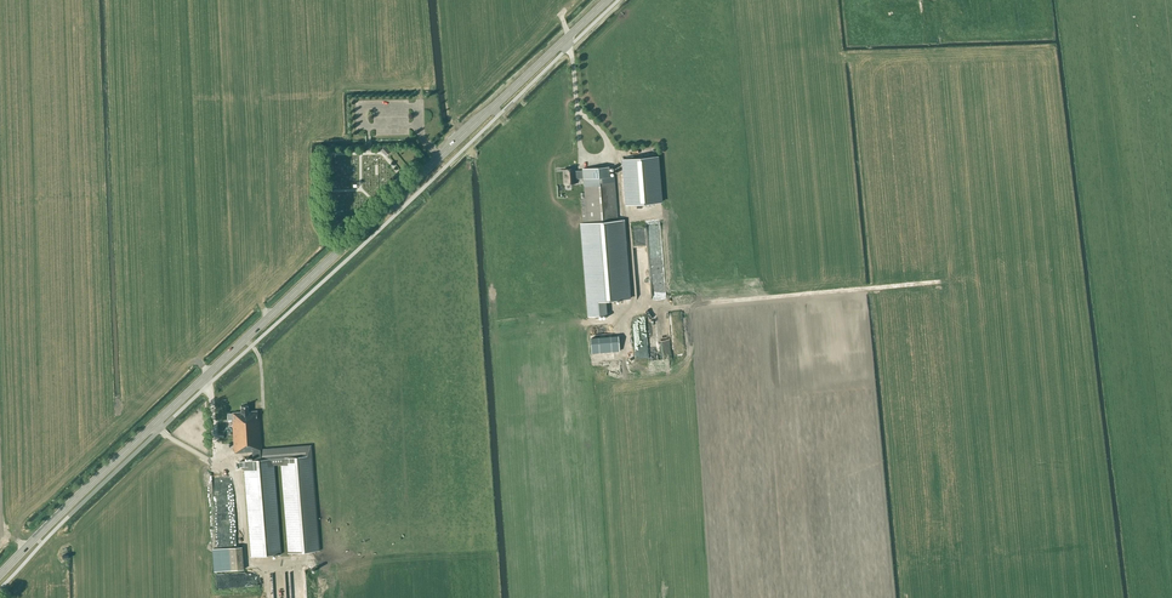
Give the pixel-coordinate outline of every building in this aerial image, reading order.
[(381,149),(386,155),(390,152),(385,146),(381,149)] [(656,156),(622,159),(627,208),(660,205),(656,156)] [(575,168),(564,169),(565,182),(569,181),(570,183),(575,183),(575,179),(583,178),(587,222),(581,223),(589,316),(606,315),(604,300),(630,298),(623,219),(617,220),(614,175),(608,176),(608,167),(583,169),(583,170),(575,171),(575,168)] [(618,332),(590,334),(591,348),(619,346),(618,332)] [(239,461),(240,467),(244,467),(251,556),(281,554),(274,465),(281,464),(288,553),(319,551),(316,523),(311,445),(262,449),(259,419),(258,419),(257,411),(249,411),(248,406),(241,406),(241,412),(233,412),(233,413),(227,413),(228,418),(232,418),(234,453),(253,451),(253,460),(239,461)] [(224,548),(225,571),(244,569),(242,547),(224,548)] [(245,569),(226,571),(226,577),(228,576),(228,581),(231,581),(231,574),(246,573),(245,569)]
